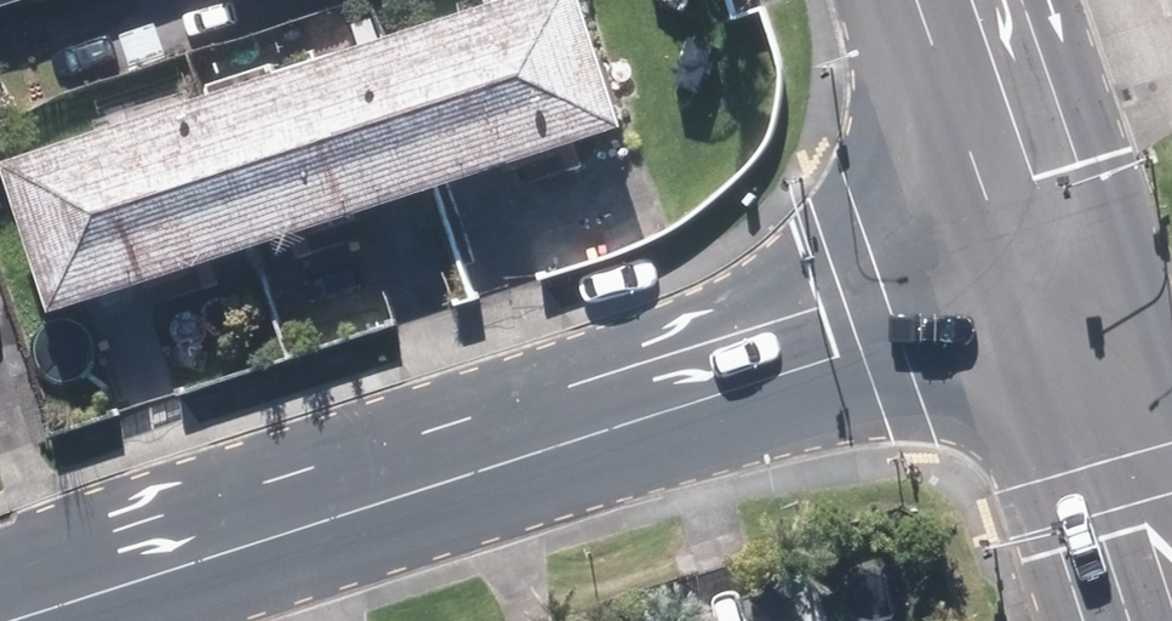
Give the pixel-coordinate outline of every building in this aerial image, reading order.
[(53,0),(0,0),(0,17),(53,0)] [(396,54),(443,198),(652,132),(609,0),(560,0),(396,54)] [(396,54),(213,113),(261,258),(443,198),(396,54)] [(118,144),(33,171),(79,317),(261,258),(213,113),(208,95),(112,126),(118,144)]
